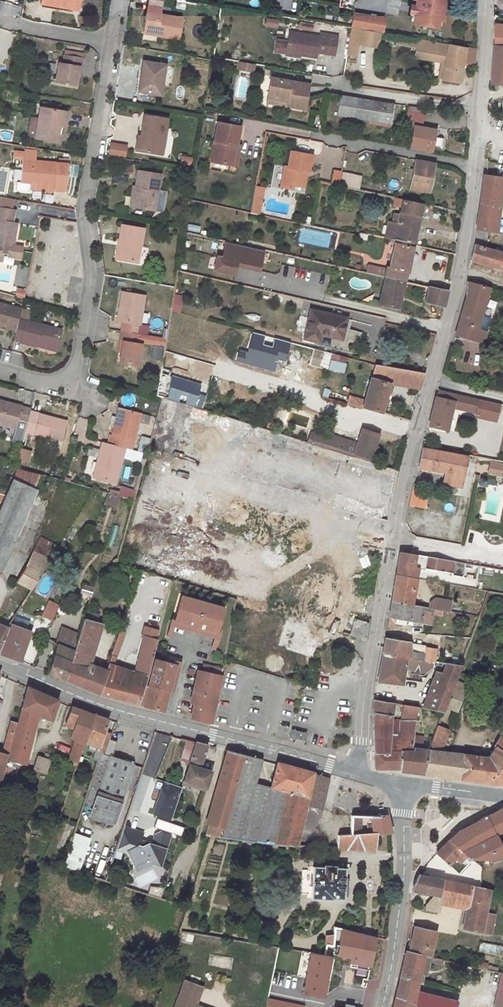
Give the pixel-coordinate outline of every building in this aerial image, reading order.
[(64,6),(56,5),(57,2),(44,0),(41,0),(40,7),(64,11),(64,6)] [(57,2),(56,5),(64,6),(78,8),(80,0),(44,0),(57,2)] [(337,7),(353,10),(355,0),(338,0),(337,7)] [(414,25),(438,29),(439,21),(443,22),(447,0),(417,0),(417,5),(412,5),(411,12),(415,13),(414,25)] [(148,5),(144,31),(158,34),(157,37),(179,41),(183,19),(161,15),(162,7),(148,5)] [(382,19),(352,14),(350,28),(360,29),(372,31),(379,33),(382,19)] [(267,18),(265,26),(277,29),(279,20),(267,18)] [(495,24),(495,44),(502,46),(502,25),(495,24)] [(372,31),(360,29),(357,44),(369,46),(372,31)] [(379,33),(372,31),(369,46),(377,47),(379,33)] [(320,38),(288,33),(287,41),(286,45),(285,54),(299,56),(316,59),(317,54),(335,57),(338,39),(320,36),(320,38)] [(426,42),(417,40),(414,58),(440,62),(436,58),(423,55),(426,42)] [(466,47),(466,48),(426,42),(423,55),(436,58),(440,62),(444,62),(441,79),(460,83),(464,65),(464,62),(469,63),(469,64),(477,65),(478,49),(466,47)] [(285,54),(286,45),(275,43),(273,53),(283,54),(285,54)] [(495,44),(491,85),(502,85),(502,46),(495,44)] [(299,56),(285,54),(283,54),(282,60),(297,63),(299,56)] [(83,60),(64,56),(63,64),(58,64),(55,84),(75,87),(77,76),(78,67),(81,68),(83,60)] [(239,60),(236,68),(254,73),(257,65),(239,60)] [(165,66),(143,63),(138,91),(159,96),(165,66)] [(310,85),(271,78),(268,99),(288,103),(287,106),(306,110),(310,85)] [(396,103),(342,95),(338,114),(392,124),(396,103)] [(427,107),(410,105),(407,124),(415,125),(424,127),(427,107)] [(61,112),(40,108),(34,139),(56,143),(58,128),(61,112)] [(31,117),(27,135),(33,136),(37,118),(31,117)] [(145,117),(142,138),(140,152),(162,156),(167,120),(145,117)] [(241,126),(218,122),(211,160),(232,164),(236,144),(238,145),(238,144),(241,126)] [(424,127),(415,125),(411,146),(432,150),(434,143),(442,145),(444,137),(435,135),(436,129),(424,127)] [(127,157),(128,144),(110,142),(109,155),(127,157)] [(237,165),(241,144),(238,144),(238,145),(236,144),(232,164),(237,165)] [(313,155),(292,152),(289,167),(286,167),(283,187),(294,189),(295,185),(302,186),(305,171),(309,171),(311,171),(313,155)] [(180,163),(191,165),(192,157),(182,155),(180,163)] [(66,165),(22,158),(18,179),(51,185),(50,189),(62,191),(66,165)] [(434,164),(414,160),(408,188),(428,192),(434,164)] [(343,170),(335,169),(332,182),(340,184),(343,170)] [(139,171),(136,187),(140,188),(137,208),(156,211),(162,175),(139,171)] [(363,175),(344,171),(341,184),(361,189),(363,175)] [(476,229),(495,232),(502,186),(502,179),(484,176),(476,229)] [(132,207),(137,208),(140,188),(136,187),(135,187),(132,207)] [(261,206),(263,197),(255,196),(253,205),(261,206)] [(413,245),(420,208),(424,209),(425,203),(421,202),(421,203),(402,200),(399,212),(394,211),(392,222),(387,221),(384,238),(391,240),(413,245)] [(0,209),(0,254),(2,254),(7,255),(7,258),(20,260),(22,248),(13,247),(16,225),(12,224),(14,211),(0,209)] [(188,224),(187,230),(199,232),(201,226),(188,224)] [(123,226),(120,242),(123,243),(120,261),(138,264),(144,229),(123,226)] [(359,233),(358,240),(365,242),(367,234),(359,233)] [(408,272),(413,245),(391,240),(391,243),(395,244),(389,268),(387,268),(386,270),(368,266),(366,273),(385,278),(404,282),(408,272)] [(263,250),(226,241),(222,257),(218,256),(214,269),(235,274),(237,266),(239,258),(246,259),(244,267),(259,271),(263,250)] [(474,245),(471,261),(502,270),(502,254),(474,245)] [(246,259),(239,258),(237,266),(244,267),(246,259)] [(404,282),(385,278),(380,305),(399,309),(404,286),(404,282)] [(428,287),(404,282),(404,286),(427,291),(428,287)] [(489,288),(477,284),(468,282),(466,291),(465,298),(456,334),(483,343),(486,331),(478,329),(489,288)] [(447,291),(428,287),(427,291),(424,301),(444,306),(447,291)] [(16,288),(16,297),(25,297),(25,288),(16,288)] [(118,322),(123,323),(122,333),(142,336),(147,337),(149,327),(140,326),(145,297),(123,293),(118,322)] [(175,294),(171,310),(180,312),(184,296),(175,294)] [(20,310),(0,305),(0,327),(4,328),(3,331),(14,334),(20,310)] [(346,317),(310,309),(303,338),(317,342),(319,333),(340,339),(346,317)] [(27,322),(29,313),(20,310),(14,334),(13,341),(37,347),(38,343),(56,347),(61,330),(27,322)] [(142,336),(122,333),(120,343),(124,343),(122,353),(120,363),(139,366),(142,346),(141,346),(142,336)] [(38,343),(37,347),(56,352),(56,347),(38,343)] [(152,347),(152,358),(160,358),(160,347),(152,347)] [(333,353),(329,368),(343,372),(347,357),(333,353)] [(425,372),(375,364),(365,399),(347,394),(344,403),(363,408),(363,407),(382,412),(390,381),(420,388),(425,372)] [(162,367),(157,393),(156,395),(162,397),(195,407),(201,409),(205,397),(198,395),(201,384),(167,375),(169,369),(162,367)] [(324,388),(322,396),(328,398),(330,389),(324,388)] [(436,397),(429,425),(448,430),(454,407),(457,394),(439,390),(437,397),(436,397)] [(457,394),(454,407),(478,412),(481,399),(457,394)] [(195,407),(162,397),(149,445),(174,452),(186,415),(192,416),(195,407)] [(477,416),(501,421),(502,414),(502,404),(481,399),(478,412),(477,416)] [(31,410),(0,402),(0,426),(7,428),(9,419),(18,421),(27,424),(30,412),(31,410)] [(308,442),(201,409),(195,407),(192,416),(214,423),(202,463),(234,472),(286,489),(388,520),(397,469),(370,461),(353,456),(321,446),(308,442)] [(119,408),(110,444),(126,448),(133,450),(142,413),(119,408)] [(30,412),(27,424),(25,432),(62,442),(68,422),(30,412)] [(365,417),(361,432),(357,444),(353,456),(370,461),(383,422),(365,417)] [(9,419),(7,428),(15,430),(18,421),(9,419)] [(310,432),(308,442),(321,446),(324,436),(310,432)] [(353,456),(357,444),(337,437),(336,440),(324,436),(321,446),(353,456)] [(110,444),(103,443),(99,458),(102,459),(97,479),(117,484),(126,448),(110,444)] [(18,460),(29,463),(33,450),(21,447),(18,460)] [(445,485),(462,490),(463,490),(470,459),(423,448),(418,467),(447,475),(445,485)] [(102,459),(99,458),(94,478),(97,479),(102,459)] [(488,472),(502,475),(502,471),(502,463),(490,460),(488,472)] [(17,469),(5,497),(0,508),(0,572),(42,475),(17,469)] [(420,487),(414,485),(413,486),(409,506),(416,508),(420,487)] [(120,486),(119,496),(134,498),(135,488),(120,486)] [(205,512),(200,533),(208,535),(213,514),(205,512)] [(454,561),(399,551),(397,565),(417,569),(425,570),(426,567),(452,572),(454,561)] [(32,590),(50,562),(35,555),(18,583),(32,590)] [(482,565),(468,563),(466,572),(480,575),(482,565)] [(416,577),(417,569),(397,565),(396,574),(416,577)] [(411,604),(416,577),(396,574),(391,601),(411,604)] [(93,595),(94,585),(83,584),(82,595),(93,595)] [(183,593),(182,595),(224,609),(225,606),(183,593)] [(224,609),(182,595),(175,619),(216,632),(224,609)] [(433,608),(448,610),(450,601),(434,598),(429,602),(428,607),(433,608)] [(430,623),(433,608),(428,607),(411,604),(391,601),(388,616),(393,617),(430,623)] [(25,609),(21,607),(16,616),(19,618),(25,609)] [(306,607),(302,620),(307,622),(311,608),(306,607)] [(56,613),(46,609),(38,626),(48,630),(56,613)] [(75,650),(66,680),(98,693),(105,674),(91,669),(93,666),(87,663),(102,614),(88,610),(80,635),(75,650)] [(307,622),(302,620),(287,615),(277,645),(286,648),(304,653),(312,623),(307,622)] [(220,633),(216,632),(175,619),(172,618),(170,624),(174,625),(215,637),(219,638),(220,633)] [(334,630),(349,635),(352,624),(337,619),(334,630)] [(352,624),(349,635),(366,641),(369,624),(353,619),(352,624)] [(8,629),(0,625),(0,647),(8,629)] [(12,626),(1,653),(1,654),(20,661),(30,633),(12,626)] [(144,628),(145,636),(157,639),(159,632),(144,628)] [(80,635),(63,630),(58,645),(75,650),(80,635)] [(119,635),(109,663),(113,664),(123,637),(119,635)] [(105,674),(98,693),(112,698),(139,704),(145,686),(147,678),(152,658),(153,654),(157,639),(145,636),(134,671),(109,663),(105,674)] [(382,653),(408,656),(415,657),(415,652),(410,651),(409,642),(385,638),(382,653)] [(66,680),(75,650),(58,645),(48,673),(66,680)] [(423,658),(434,660),(436,650),(425,648),(423,658)] [(408,656),(382,653),(377,682),(402,684),(408,656)] [(180,661),(153,654),(152,658),(175,664),(179,665),(180,661)] [(175,664),(152,658),(147,678),(145,686),(139,704),(163,709),(169,689),(175,664)] [(442,711),(454,679),(460,664),(461,663),(441,661),(423,707),(442,711)] [(201,671),(221,676),(223,668),(203,663),(201,671)] [(179,665),(175,664),(169,689),(173,690),(179,665)] [(201,671),(198,670),(192,702),(195,703),(198,703),(200,695),(198,695),(201,671)] [(200,695),(198,703),(195,703),(192,713),(195,714),(194,716),(211,722),(221,676),(201,671),(198,695),(200,695)] [(454,679),(442,711),(440,718),(445,720),(450,708),(457,711),(467,684),(454,679)] [(29,687),(19,723),(11,754),(9,759),(24,764),(34,727),(37,728),(42,716),(51,720),(58,700),(29,687)] [(394,702),(375,699),(373,714),(375,714),(373,731),(375,767),(400,768),(401,751),(410,749),(413,735),(415,725),(412,724),(411,727),(406,727),(406,730),(401,729),(400,736),(391,735),(394,702)] [(402,719),(416,720),(419,706),(403,704),(402,719)] [(86,734),(94,714),(73,706),(65,726),(73,729),(86,734)] [(105,730),(108,719),(94,714),(86,734),(83,742),(98,748),(97,751),(100,752),(104,753),(109,738),(111,732),(105,730)] [(3,753),(7,754),(8,753),(11,754),(19,723),(12,722),(3,753)] [(428,748),(423,773),(476,781),(502,784),(502,732),(494,746),(495,747),(486,762),(479,757),(440,750),(448,729),(437,724),(428,748)] [(83,742),(86,734),(73,729),(70,738),(76,740),(69,760),(76,762),(83,742)] [(401,751),(400,768),(399,770),(423,773),(428,748),(419,747),(421,737),(413,735),(410,749),(401,751)] [(117,741),(109,738),(104,753),(100,752),(83,801),(93,804),(89,814),(113,823),(133,764),(111,756),(117,741)] [(182,753),(190,756),(195,741),(187,739),(182,753)] [(195,741),(190,756),(187,763),(198,767),(206,744),(195,741)] [(57,743),(55,749),(65,753),(68,748),(57,743)] [(45,772),(51,754),(41,751),(34,769),(45,772)] [(213,826),(223,829),(229,808),(237,780),(245,754),(230,751),(208,824),(213,826)] [(245,754),(237,780),(254,784),(262,759),(245,754)] [(187,763),(182,780),(205,788),(210,771),(198,767),(187,763)] [(266,842),(296,844),(304,803),(310,777),(311,772),(277,763),(270,788),(261,816),(229,808),(223,829),(221,836),(237,838),(242,838),(266,842)] [(326,781),(326,776),(311,772),(310,777),(326,781)] [(310,777),(304,803),(320,807),(326,781),(310,777)] [(154,814),(174,819),(182,785),(162,780),(154,814)] [(237,780),(229,808),(261,816),(270,788),(254,784),(237,780)] [(502,807),(490,814),(486,816),(492,830),(502,831),(502,807)] [(340,814),(338,834),(352,833),(352,815),(340,814)] [(361,833),(359,815),(352,815),(352,833),(361,833)] [(369,815),(374,832),(390,831),(387,815),(379,815),(369,815)] [(495,835),(492,830),(486,816),(479,820),(461,829),(442,846),(435,852),(459,871),(472,857),(469,857),(459,851),(460,850),(495,835)] [(208,824),(205,835),(210,836),(210,834),(213,826),(208,824)] [(210,834),(221,836),(223,829),(213,826),(210,834)] [(142,833),(122,827),(115,847),(126,851),(127,850),(135,866),(148,861),(148,862),(152,863),(159,865),(169,835),(160,832),(155,834),(152,845),(148,844),(146,844),(139,842),(139,840),(142,833)] [(338,836),(337,846),(374,848),(374,832),(361,833),(352,833),(338,834),(338,836)] [(318,834),(317,845),(327,846),(328,835),(318,834)] [(327,846),(337,846),(338,836),(328,835),(327,846)] [(472,857),(482,857),(495,857),(502,853),(502,852),(495,835),(460,850),(459,851),(469,857),(472,857)] [(86,841),(72,836),(62,865),(76,869),(86,841)] [(312,865),(310,897),(331,898),(331,897),(342,897),(344,866),(312,865)] [(469,865),(468,878),(481,879),(482,866),(469,865)] [(442,878),(418,874),(414,883),(413,890),(434,893),(438,894),(442,878)] [(440,901),(468,908),(473,885),(455,881),(442,878),(438,894),(441,894),(440,901)] [(151,884),(149,892),(162,896),(164,888),(151,884)] [(490,889),(481,886),(473,885),(468,908),(464,927),(482,931),(490,889)] [(441,894),(438,894),(434,893),(428,901),(427,910),(438,911),(440,901),(441,894)] [(332,945),(384,958),(387,939),(333,925),(332,934),(332,945)] [(415,926),(409,951),(424,954),(430,956),(436,930),(415,926)] [(180,941),(193,943),(195,934),(181,932),(180,941)] [(330,945),(332,945),(332,934),(325,935),(324,944),(326,944),(330,945)] [(479,954),(502,954),(502,945),(479,945),(479,954)] [(396,996),(415,1004),(422,1006),(455,1006),(457,1001),(432,995),(416,989),(418,982),(424,954),(409,951),(407,950),(396,996)] [(311,952),(300,1006),(318,1006),(328,954),(323,954),(311,952)] [(443,959),(430,956),(424,954),(418,982),(422,983),(424,973),(427,975),(430,961),(442,964),(443,959)] [(184,978),(173,1006),(207,1006),(200,1004),(199,1006),(194,1005),(195,1003),(202,985),(184,978)] [(396,996),(393,1006),(414,1006),(415,1004),(396,996)]
